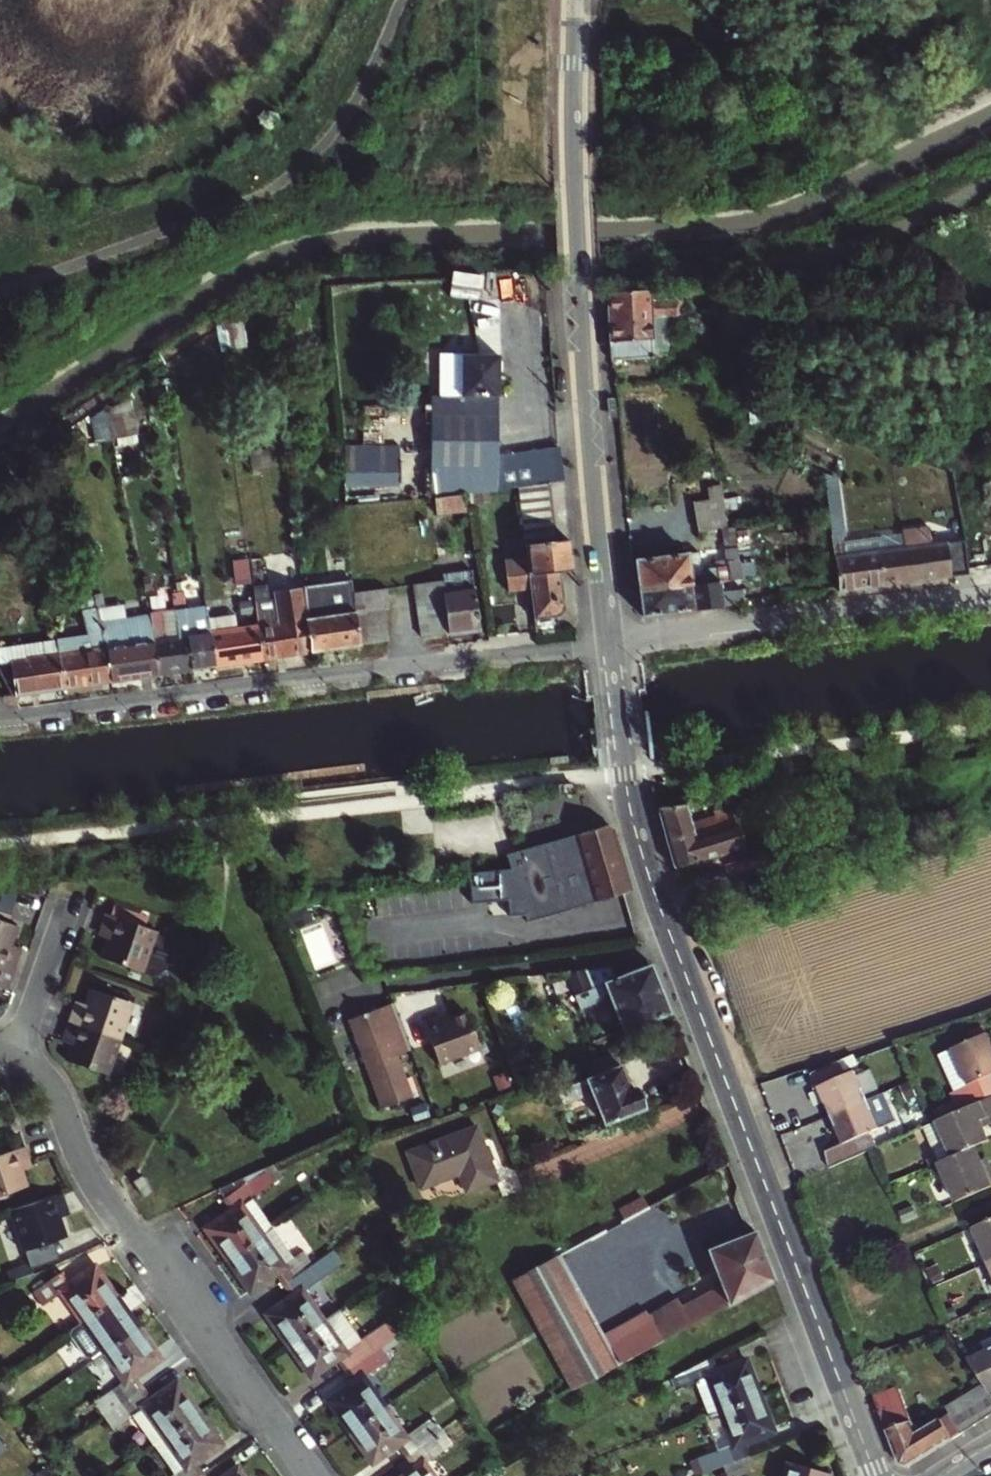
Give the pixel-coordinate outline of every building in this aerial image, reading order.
[(707,292),(706,282),(686,283),(687,293),(707,292)] [(652,300),(651,288),(608,291),(614,360),(656,356),(655,340),(653,315),(666,314),(678,313),(677,298),(652,300)] [(668,340),(666,314),(653,315),(655,340),(668,340)] [(257,347),(227,351),(232,381),(261,377),(257,347)] [(445,356),(445,396),(500,395),(499,356),(445,356)] [(500,395),(445,396),(434,396),(437,495),(470,491),(520,486),(553,482),(566,481),(563,449),(501,456),(500,395)] [(98,436),(140,434),(139,404),(97,406),(98,436)] [(400,463),(346,463),(346,483),(401,483),(400,463)] [(571,538),(559,539),(553,482),(520,486),(528,554),(506,558),(510,590),(532,587),(536,618),(559,614),(565,605),(562,569),(574,568),(571,538)] [(840,486),(825,488),(827,507),(837,585),(837,588),(969,573),(966,551),(949,542),(849,553),(840,486)] [(467,496),(437,499),(439,511),(468,507),(467,496)] [(721,519),(719,497),(690,500),(693,522),(721,519)] [(721,519),(693,522),(694,530),(722,528),(723,532),(733,531),(730,527),(723,521),(721,519)] [(733,531),(723,532),(725,559),(737,558),(736,545),(735,536),(733,531)] [(727,578),(726,564),(701,567),(696,574),(690,574),(688,551),(636,557),(640,590),(691,584),(691,582),(727,578)] [(444,590),(475,585),(473,574),(443,578),(443,579),(444,590)] [(336,577),(305,581),(308,602),(323,600),(322,590),(337,587),(336,577)] [(643,614),(732,603),(731,598),(743,596),(741,583),(728,584),(727,578),(691,582),(691,584),(640,590),(643,614)] [(450,631),(448,617),(446,599),(444,590),(443,579),(418,582),(420,602),(422,620),(424,635),(450,631)] [(277,582),(255,585),(257,600),(279,598),(277,582)] [(444,590),(446,599),(448,617),(450,631),(481,627),(475,585),(444,590)] [(388,625),(386,608),(392,607),(389,586),(356,590),(356,596),(358,611),(360,628),(362,643),(386,640),(390,640),(388,625)] [(265,657),(312,651),(307,618),(304,594),(279,598),(257,600),(260,625),(265,657)] [(312,651),(362,643),(360,628),(358,611),(356,596),(347,598),(348,612),(307,618),(312,651)] [(65,687),(114,679),(112,669),(107,647),(102,626),(95,597),(80,600),(89,641),(82,642),(80,635),(57,638),(59,654),(65,687)] [(196,667),(217,664),(212,632),(209,617),(207,607),(180,611),(184,637),(175,638),(177,651),(193,649),(196,667)] [(164,672),(196,667),(193,649),(177,651),(175,638),(184,637),(180,611),(151,614),(152,618),(156,636),(157,640),(164,672)] [(217,664),(265,657),(260,625),(238,628),(236,613),(209,617),(212,632),(217,664)] [(152,618),(102,626),(107,647),(112,669),(114,679),(164,672),(157,640),(156,636),(152,618)] [(25,659),(6,662),(8,674),(14,673),(18,693),(65,687),(59,654),(57,638),(23,643),(25,659)] [(3,645),(6,662),(25,659),(23,643),(3,645)] [(694,823),(685,803),(659,808),(675,864),(679,863),(747,843),(736,807),(716,813),(717,817),(694,823)] [(610,825),(607,824),(517,850),(526,876),(554,869),(567,908),(572,907),(623,892),(632,890),(615,831),(614,828),(612,826),(610,825)] [(623,892),(572,907),(578,928),(629,913),(623,892)] [(157,928),(144,924),(129,919),(131,911),(112,904),(109,912),(103,910),(99,924),(110,928),(107,935),(100,955),(143,969),(143,968),(152,971),(166,964),(174,939),(155,932),(157,928)] [(131,911),(129,919),(144,924),(146,916),(131,911)] [(13,967),(18,954),(8,950),(10,942),(16,925),(0,919),(0,963),(13,967)] [(110,928),(99,924),(96,932),(107,935),(110,928)] [(8,950),(18,954),(21,946),(10,942),(8,950)] [(0,963),(0,977),(9,980),(13,967),(0,963)] [(551,980),(556,993),(572,987),(580,1008),(605,998),(604,994),(609,992),(624,1029),(669,1010),(651,963),(614,977),(610,965),(584,969),(583,967),(551,980)] [(0,977),(0,985),(6,988),(9,980),(0,977)] [(67,1019),(120,1038),(133,1001),(90,986),(85,1002),(82,1009),(71,1005),(67,1019)] [(388,1043),(363,1052),(381,1101),(410,1090),(396,1049),(409,1045),(392,997),(374,1003),(388,1043)] [(74,998),(71,1005),(82,1009),(85,1002),(74,998)] [(388,1043),(374,1003),(349,1012),(363,1052),(388,1043)] [(438,1014),(422,1020),(438,1061),(479,1046),(466,1011),(441,1020),(438,1014)] [(74,1034),(72,1041),(66,1058),(108,1072),(120,1038),(67,1019),(63,1030),(74,1034)] [(74,1034),(63,1030),(61,1037),(72,1041),(74,1034)] [(976,1105),(990,1098),(990,1078),(990,1076),(990,1036),(990,1033),(952,1051),(968,1086),(976,1105)] [(629,1088),(614,1051),(583,1062),(581,1063),(586,1077),(557,1089),(562,1103),(588,1093),(587,1091),(591,1089),(604,1122),(642,1107),(634,1086),(629,1088)] [(968,1086),(952,1051),(938,1058),(953,1092),(968,1086)] [(855,1059),(840,1063),(846,1078),(854,1074),(860,1073),(855,1059)] [(814,1092),(817,1091),(829,1120),(866,1103),(854,1074),(846,1078),(840,1063),(811,1073),(814,1092)] [(931,1124),(926,1126),(942,1161),(944,1160),(975,1147),(990,1141),(984,1127),(980,1119),(990,1115),(990,1098),(976,1105),(931,1124)] [(877,1129),(866,1103),(829,1120),(840,1147),(823,1154),(825,1170),(871,1150),(876,1148),(870,1132),(877,1129)] [(984,1127),(990,1124),(990,1115),(980,1119),(984,1127)] [(474,1125),(406,1152),(419,1186),(457,1172),(464,1189),(494,1177),(474,1125)] [(0,1153),(0,1192),(26,1184),(22,1169),(19,1161),(30,1157),(26,1144),(25,1145),(0,1153)] [(944,1160),(960,1199),(990,1185),(990,1168),(988,1162),(982,1164),(979,1158),(975,1147),(944,1160)] [(985,1156),(979,1158),(982,1164),(988,1162),(985,1156)] [(19,1161),(22,1169),(33,1166),(30,1157),(19,1161)] [(230,1213),(207,1230),(227,1258),(273,1225),(274,1224),(254,1196),(279,1179),(269,1166),(214,1191),(220,1200),(230,1213)] [(141,1173),(132,1178),(141,1195),(150,1190),(141,1173)] [(64,1191),(10,1209),(24,1252),(66,1236),(59,1215),(58,1209),(69,1205),(64,1191)] [(620,1208),(625,1217),(647,1205),(642,1196),(620,1208)] [(647,1205),(625,1217),(603,1229),(617,1253),(672,1224),(659,1199),(647,1205)] [(71,1211),(69,1205),(58,1209),(59,1215),(71,1211)] [(975,1227),(990,1261),(990,1260),(990,1220),(975,1227)] [(227,1258),(248,1288),(272,1271),(282,1284),(312,1263),(302,1249),(296,1253),(275,1223),(274,1224),(273,1225),(227,1258)] [(512,1278),(573,1388),(775,1277),(771,1266),(756,1230),(744,1235),(740,1225),(711,1237),(714,1246),(709,1248),(723,1287),(685,1309),(679,1300),(652,1315),(617,1253),(603,1229),(512,1278)] [(268,1316),(289,1345),(325,1318),(304,1289),(341,1263),(331,1249),(312,1263),(282,1284),(292,1298),(268,1316)] [(82,1319),(118,1294),(96,1263),(71,1280),(62,1267),(32,1287),(43,1302),(61,1289),(82,1319)] [(103,1348),(139,1322),(118,1294),(82,1319),(70,1327),(88,1352),(100,1344),(103,1348)] [(289,1345),(309,1373),(333,1356),(343,1370),(367,1352),(373,1348),(364,1336),(362,1337),(354,1325),(347,1317),(334,1312),(325,1318),(289,1345)] [(160,1352),(139,1322),(103,1348),(124,1377),(106,1389),(116,1403),(121,1400),(145,1383),(136,1370),(160,1352)] [(968,1359),(984,1383),(990,1394),(990,1349),(968,1359)] [(329,1401),(349,1429),(385,1404),(365,1375),(377,1367),(367,1352),(343,1370),(352,1383),(329,1401)] [(710,1375),(721,1409),(763,1394),(750,1357),(722,1367),(718,1355),(686,1372),(690,1383),(710,1375)] [(179,1379),(155,1396),(145,1383),(121,1400),(131,1414),(144,1405),(165,1435),(201,1409),(179,1379)] [(895,1450),(923,1456),(964,1430),(990,1414),(990,1394),(984,1383),(946,1407),(949,1415),(919,1434),(899,1386),(874,1397),(879,1408),(895,1450)] [(726,1463),(752,1454),(747,1438),(774,1427),(763,1394),(721,1409),(732,1443),(713,1450),(719,1466),(726,1463)] [(349,1429),(371,1460),(395,1443),(403,1454),(426,1438),(418,1427),(407,1435),(385,1404),(349,1429)] [(201,1409),(165,1435),(186,1464),(171,1475),(197,1475),(207,1469),(198,1456),(222,1439),(201,1409)] [(407,1475),(436,1475),(427,1462),(444,1450),(433,1433),(426,1438),(403,1454),(415,1470),(407,1475)] [(738,1474),(756,1467),(752,1454),(726,1463),(730,1475),(732,1475),(738,1474)] [(787,1460),(782,1475),(829,1475),(831,1472),(787,1460)] [(241,1465),(225,1475),(248,1475),(241,1465)]
